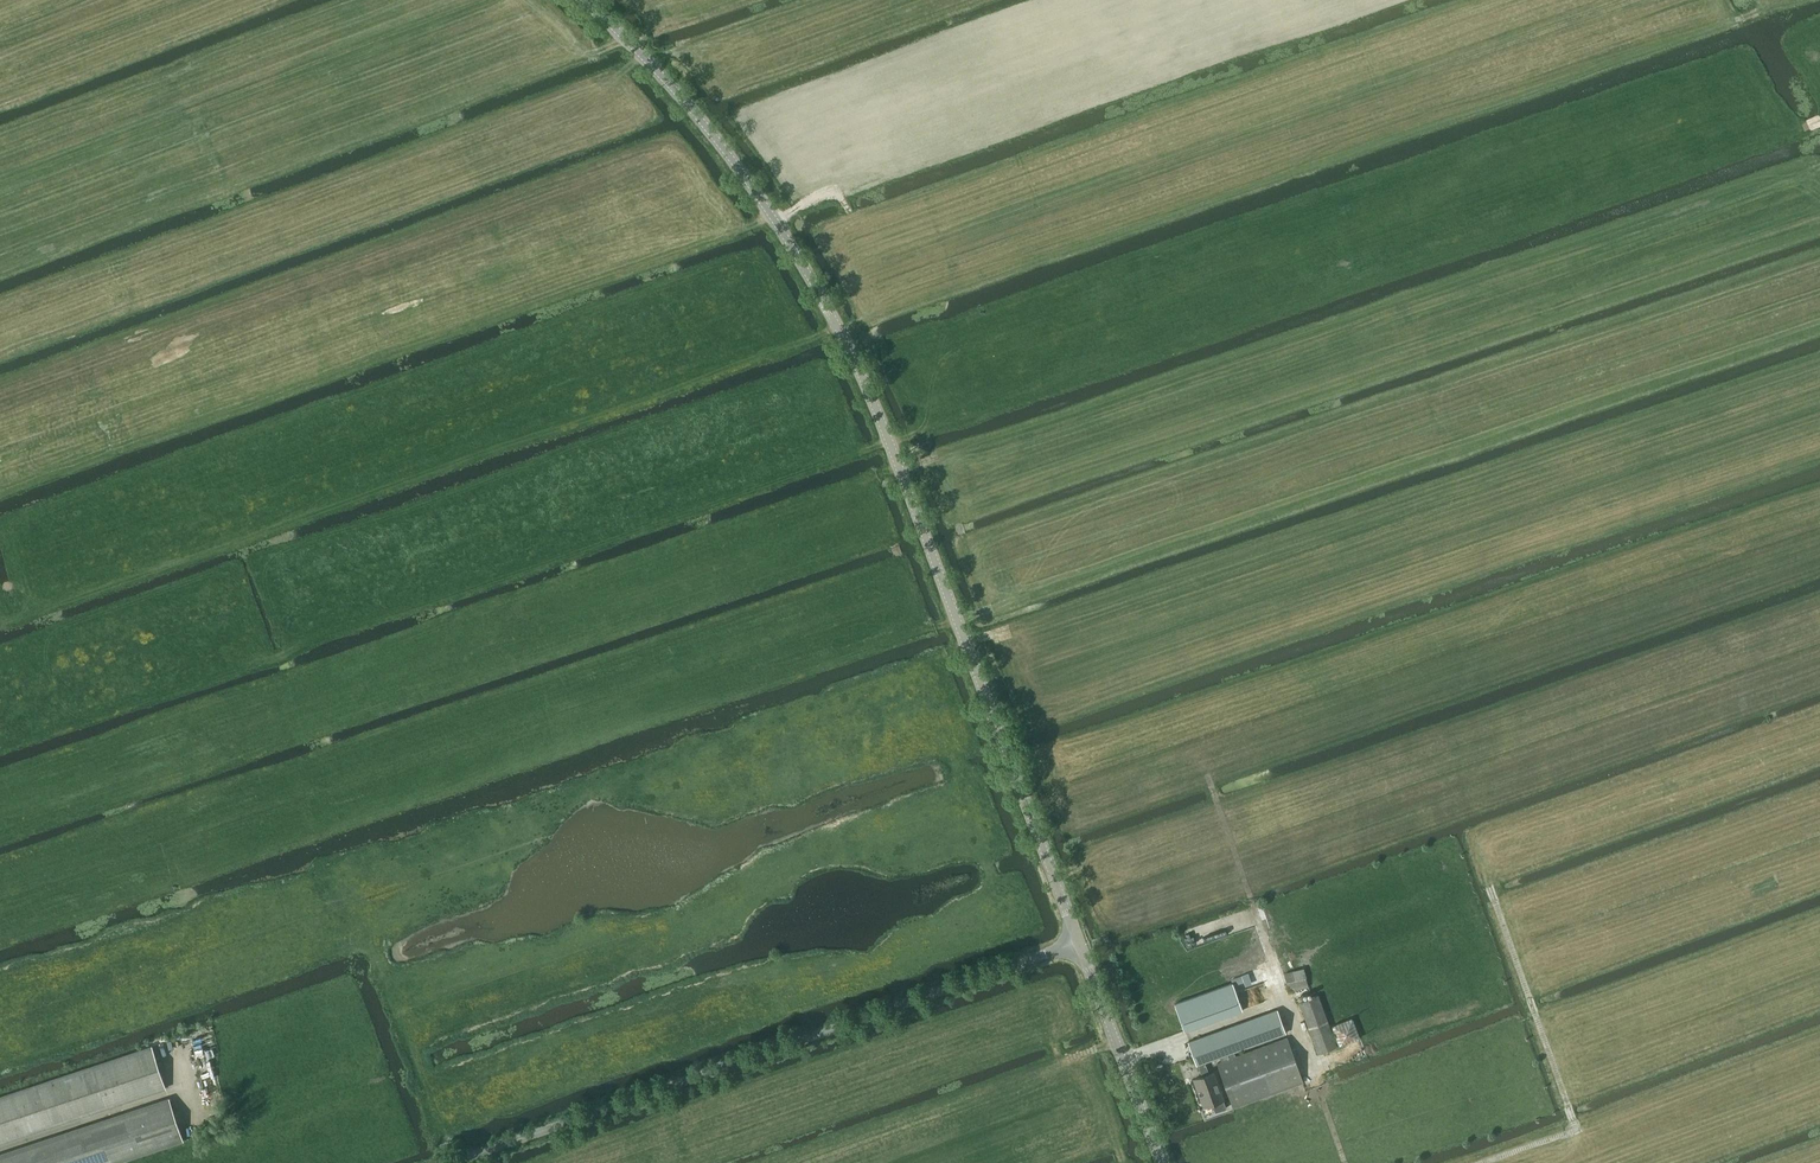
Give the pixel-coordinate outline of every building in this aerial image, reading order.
[(1291,993),(1310,987),(1304,968),(1284,975),(1291,993)] [(1317,1053),(1325,1050),(1336,1046),(1318,995),(1299,1002),(1317,1053)] [(1235,1056),(1234,1052),(1285,1033),(1277,1010),(1189,1042),(1196,1065),(1197,1064),(1201,1076),(1194,1079),(1204,1106),(1223,1099),(1213,1072),(1209,1073),(1205,1062),(1227,1054),(1229,1059),(1217,1063),(1233,1108),(1303,1082),(1287,1038),(1235,1056)] [(167,1087),(153,1045),(0,1096),(0,1142),(167,1087)] [(0,1155),(0,1162),(115,1162),(183,1140),(169,1098),(0,1155)]
